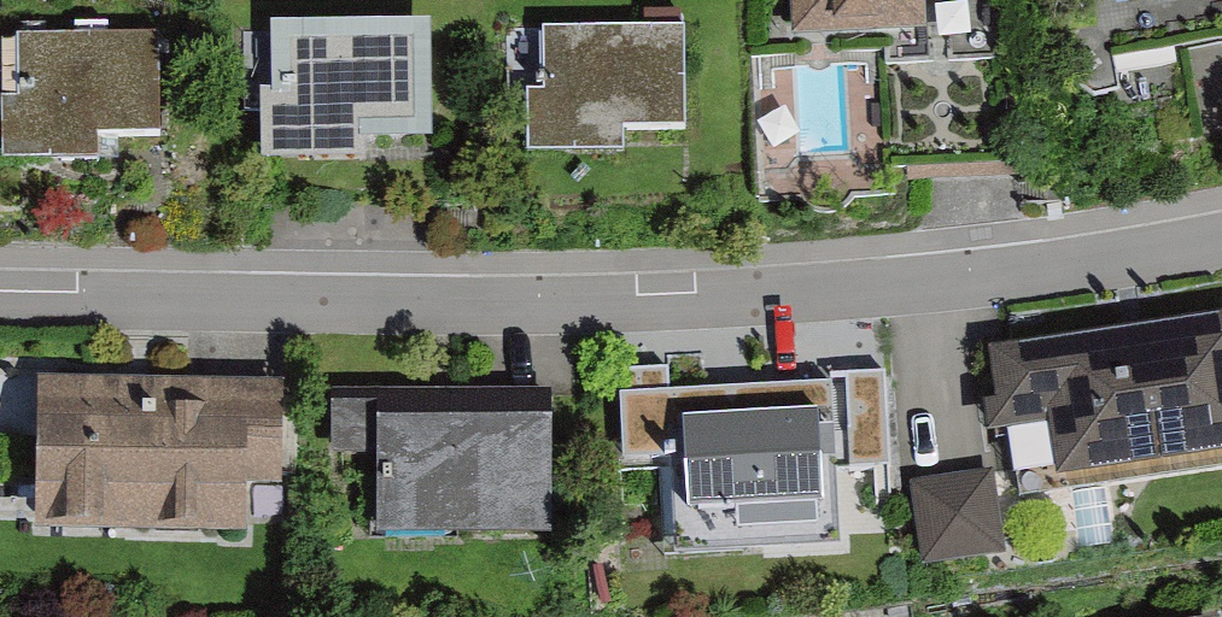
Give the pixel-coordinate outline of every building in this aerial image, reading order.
[(803,39),(937,31),(935,0),(801,0),(803,39)] [(441,26),(284,29),(287,171),(444,167),(441,26)] [(519,88),(546,86),(543,27),(516,28),(519,88)] [(695,34),(557,41),(560,101),(539,102),(542,169),(638,164),(637,141),(700,137),(695,34)] [(169,40),(28,43),(29,106),(10,107),(11,174),(113,172),(113,149),(171,148),(169,40)] [(1221,464),(1221,319),(989,354),(1002,439),(1049,432),(1057,488),(1221,464)] [(298,391),(60,390),(59,532),(267,533),(267,494),(297,494),(298,391)] [(861,394),(640,403),(643,462),(680,461),(683,541),(867,534),(861,394)] [(559,398),(351,395),(350,455),(392,455),(391,534),(557,537),(559,398)] [(915,479),(929,565),(1010,551),(996,466),(915,479)]
